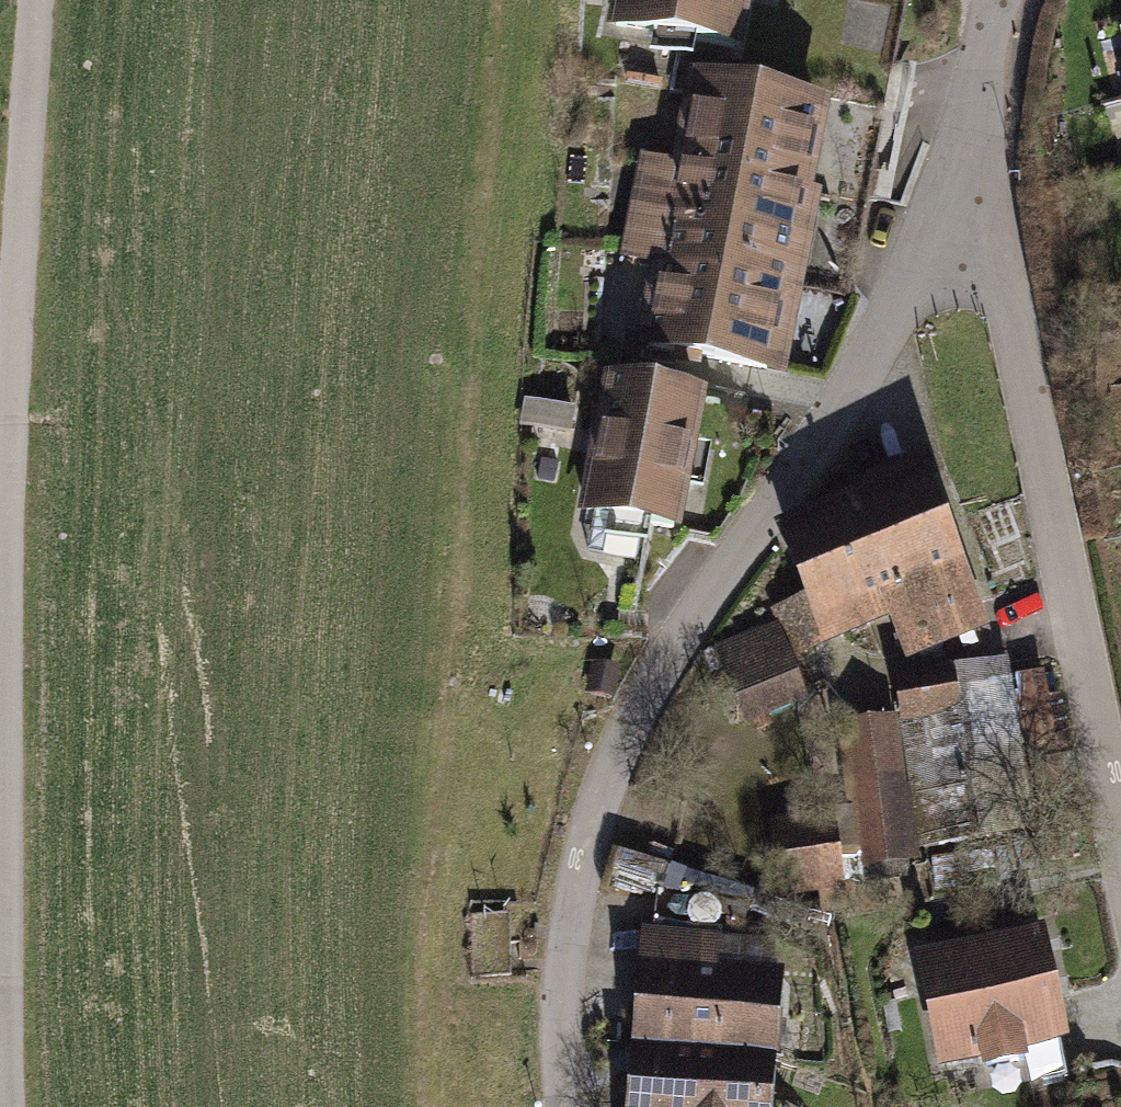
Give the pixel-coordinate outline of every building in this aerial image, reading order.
[(617,26),(734,48),(743,0),(622,0),(617,26)] [(699,86),(683,168),(801,191),(817,109),(699,86)] [(782,288),(801,191),(683,168),(647,162),(628,257),(663,264),(782,288)] [(766,368),(782,288),(663,264),(647,345),(766,368)] [(698,400),(612,384),(588,511),(673,528),(698,400)] [(959,609),(915,482),(790,531),(815,596),(825,623),(889,599),(901,631),(948,613),(959,609)] [(825,623),(815,596),(784,608),(798,644),(818,637),(814,628),(825,623)] [(948,613),(901,631),(908,652),(957,635),(948,613)] [(870,630),(827,636),(832,675),(876,669),(870,630)] [(798,698),(776,631),(726,648),(748,714),(798,698)] [(1022,667),(1035,739),(1063,734),(1051,662),(1022,667)] [(1001,668),(898,683),(923,840),(1025,824),(1001,668)] [(849,816),(852,846),(901,842),(890,724),(849,728),(853,770),(845,771),(849,816)] [(782,825),(786,858),(836,851),(841,885),(865,883),(863,868),(903,865),(901,842),(852,846),(849,816),(782,825)] [(836,851),(786,858),(791,892),(841,885),(836,851)] [(712,942),(651,937),(644,1012),(632,1022),(631,1046),(766,1058),(770,1019),(781,1011),(783,989),(773,977),(710,971),(712,942)] [(1039,939),(924,964),(944,1060),(982,1052),(985,1068),(1025,1059),(1021,1044),(1060,1036),(1039,939)] [(631,1046),(629,1072),(638,1082),(636,1106),(771,1106),(763,1099),(766,1058),(631,1046)]
